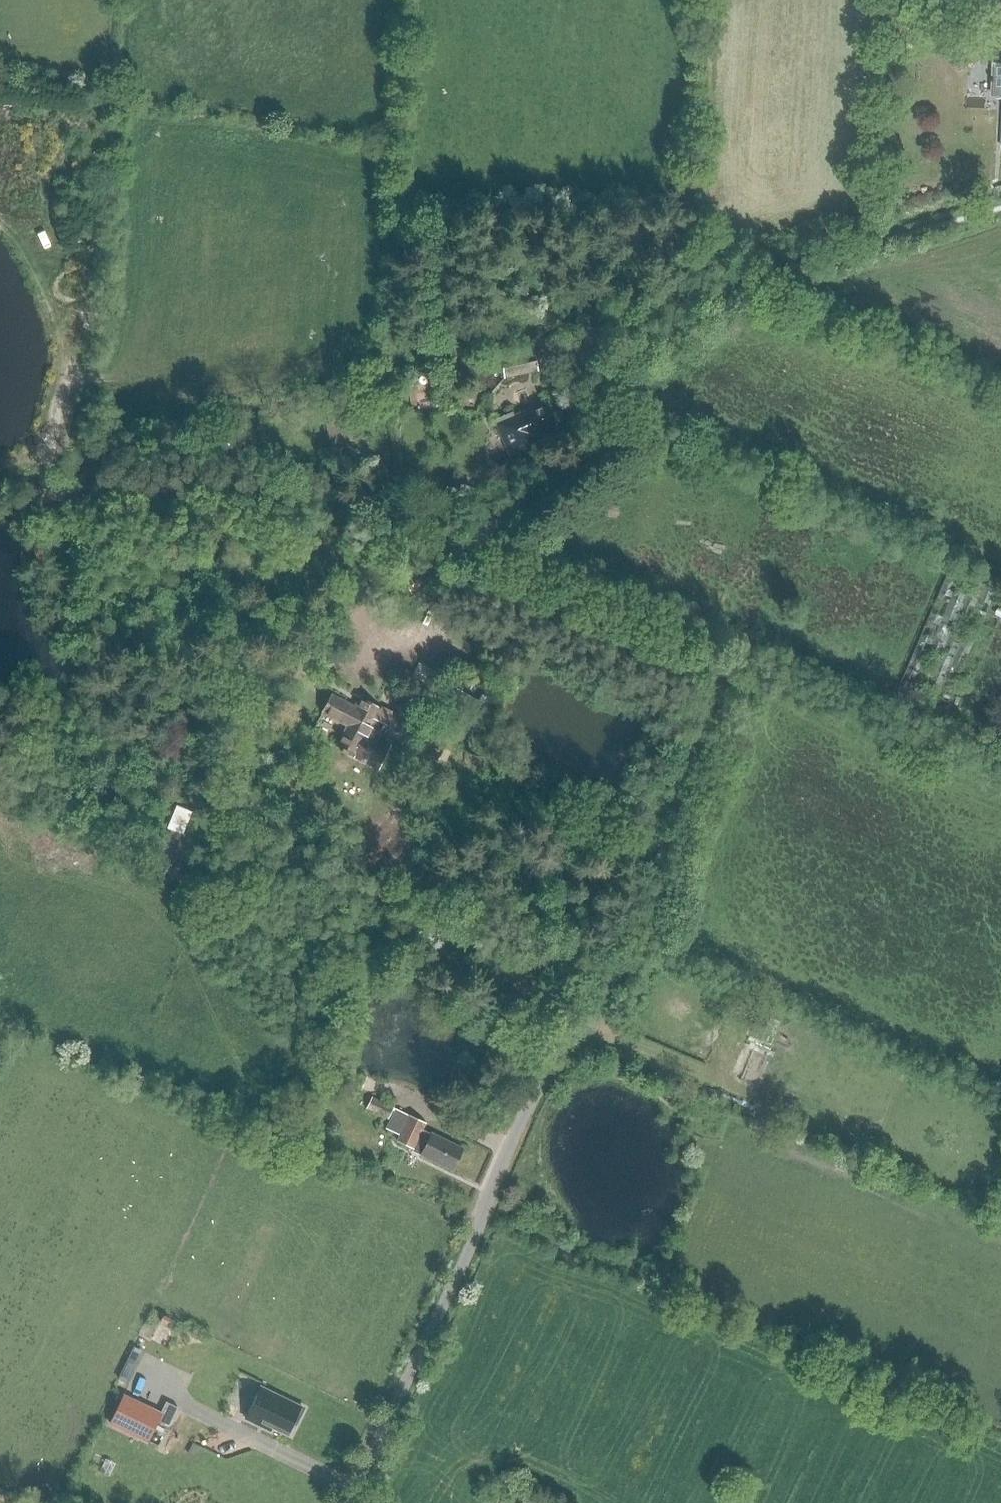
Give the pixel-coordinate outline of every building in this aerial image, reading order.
[(995,34),(994,63),(993,63),(992,95),(1000,95),(1000,34),(995,34)] [(533,359),(531,351),(501,357),(505,377),(535,370),(533,359)] [(435,394),(428,396),(432,409),(440,406),(435,394)] [(556,426),(546,402),(514,416),(512,412),(496,419),(498,423),(496,423),(511,458),(539,446),(534,435),(556,426)] [(1000,582),(953,562),(902,682),(949,702),(1000,582)] [(347,726),(337,745),(353,753),(352,756),(377,769),(389,747),(376,741),(380,733),(367,726),(372,716),(383,722),(378,731),(422,753),(431,735),(356,696),(351,705),(331,694),(321,713),(347,726)] [(388,1118),(392,1107),(371,1098),(367,1108),(388,1118)] [(397,1141),(412,1148),(421,1129),(424,1123),(396,1109),(386,1129),(399,1135),(397,1141)] [(430,1133),(421,1129),(412,1148),(422,1153),(421,1155),(451,1170),(461,1147),(430,1133)] [(133,1346),(117,1379),(125,1384),(142,1351),(133,1346)] [(295,1424),(303,1408),(259,1387),(244,1417),(270,1430),(272,1426),(287,1434),(292,1423),(295,1424)] [(168,1426),(177,1407),(165,1402),(160,1413),(124,1395),(110,1423),(147,1441),(157,1421),(168,1426)]
